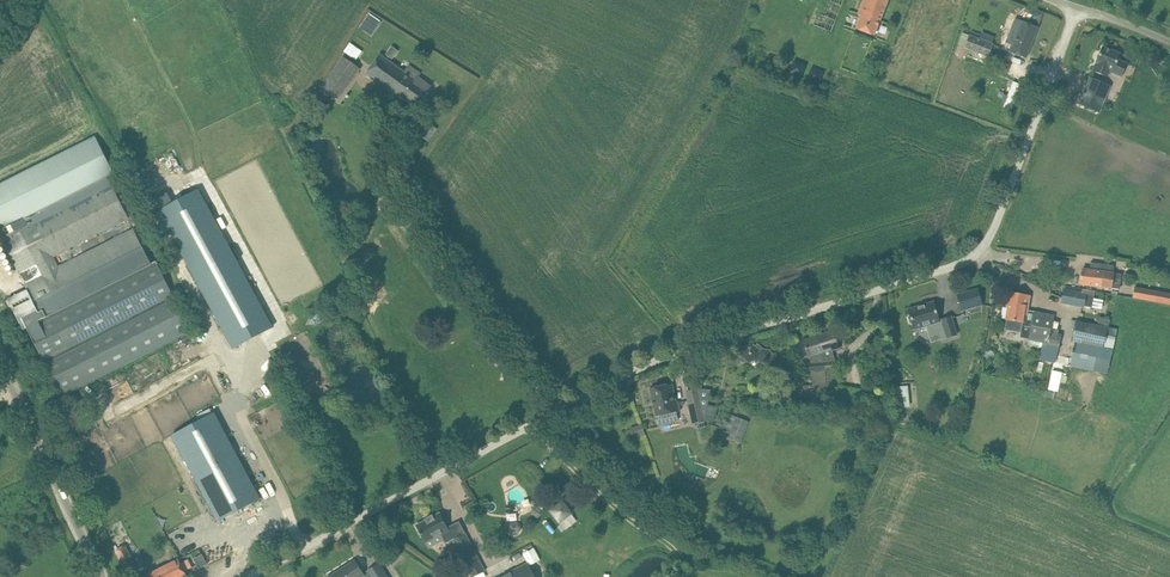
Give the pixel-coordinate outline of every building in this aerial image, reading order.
[(814,26),(833,32),(844,0),(823,0),(814,26)] [(856,28),(874,35),(888,0),(863,0),(858,15),(861,16),(856,28)] [(1038,27),(1021,21),(1009,52),(1026,58),(1038,27)] [(965,46),(964,47),(988,56),(993,44),(969,35),(968,37),(963,35),(960,44),(965,46)] [(1120,55),(1119,54),(1118,52),(1114,50),(1112,51),(1103,47),(1093,71),(1107,77),(1111,68),(1114,69),(1112,72),(1122,76),(1127,64),(1118,60),(1120,55)] [(417,77),(420,74),(409,66),(404,71),(380,54),(366,74),(415,109),(431,87),(417,77)] [(347,78),(350,81),(359,69),(343,58),(322,87),(338,98),(346,86),(343,84),(347,78)] [(805,78),(823,83),(827,71),(808,66),(805,78)] [(1109,90),(1110,86),(1090,77),(1079,104),(1099,112),(1104,100),(1115,105),(1119,94),(1109,90)] [(0,184),(0,237),(27,290),(8,299),(23,329),(27,327),(62,396),(191,331),(156,261),(151,264),(133,229),(58,267),(53,257),(128,218),(126,214),(110,183),(107,177),(112,174),(93,137),(0,184)] [(273,327),(198,189),(158,211),(233,349),(273,327)] [(1080,284),(1118,289),(1120,273),(1113,273),(1114,265),(1090,263),(1090,270),(1082,269),(1080,284)] [(1134,287),(1133,298),(1160,303),(1162,292),(1134,287)] [(957,295),(962,311),(983,305),(978,289),(957,295)] [(1086,289),(1086,293),(1065,289),(1062,303),(1083,307),(1083,306),(1092,308),(1095,291),(1086,289)] [(1034,312),(1027,310),(1030,296),(1011,292),(1006,320),(1008,320),(1006,328),(1021,330),(1022,325),(1031,327),(1029,339),(1047,344),(1053,315),(1034,311),(1034,312)] [(913,324),(914,329),(926,325),(929,333),(938,330),(939,336),(946,334),(947,338),(957,335),(951,317),(942,319),(942,320),(939,321),(933,302),(908,309),(910,314),(908,317),(910,323),(913,324)] [(1096,323),(1108,326),(1110,319),(1099,316),(1096,323)] [(1103,347),(1108,327),(1075,320),(1071,341),(1103,347)] [(824,352),(828,398),(860,401),(872,406),(876,394),(865,390),(839,386),(838,369),(836,369),(835,361),(832,350),(839,348),(833,331),(818,335),(824,352)] [(803,340),(809,357),(807,361),(810,371),(813,372),(814,388),(783,390),(784,393),(828,398),(824,352),(818,335),(803,340)] [(759,349),(752,343),(742,346),(740,355),(748,361),(759,358),(760,361),(767,363),(772,357),(769,350),(762,349),(758,352),(759,349)] [(133,382),(136,382),(135,373),(108,374),(109,396),(133,395),(133,382)] [(656,416),(680,411),(678,401),(676,402),(672,384),(650,389),(656,416)] [(898,387),(903,403),(913,400),(908,384),(898,387)] [(697,397),(690,399),(691,399),(696,424),(699,423),(705,422),(705,420),(708,405),(709,398),(710,391),(702,390),(695,389),(697,397)] [(708,405),(705,420),(713,421),(716,406),(708,405)] [(208,417),(172,437),(218,523),(261,499),(215,413),(208,417)] [(742,442),(751,421),(732,413),(723,434),(742,442)] [(633,426),(635,437),(647,434),(645,423),(633,426)] [(562,502),(551,510),(560,522),(571,513),(562,502)] [(432,515),(425,519),(426,521),(417,525),(425,542),(434,537),(440,547),(452,540),(472,576),(475,576),(484,572),(464,534),(456,538),(454,535),(452,536),(439,513),(433,516),(432,515)] [(115,551),(124,568),(134,563),(125,546),(115,551)] [(202,568),(211,563),(205,553),(197,558),(202,568)] [(187,576),(178,559),(143,576),(185,576),(187,576)] [(328,576),(363,576),(365,576),(354,560),(328,576)] [(527,563),(527,564),(510,573),(509,573),(510,574),(503,576),(535,576),(527,563)]
